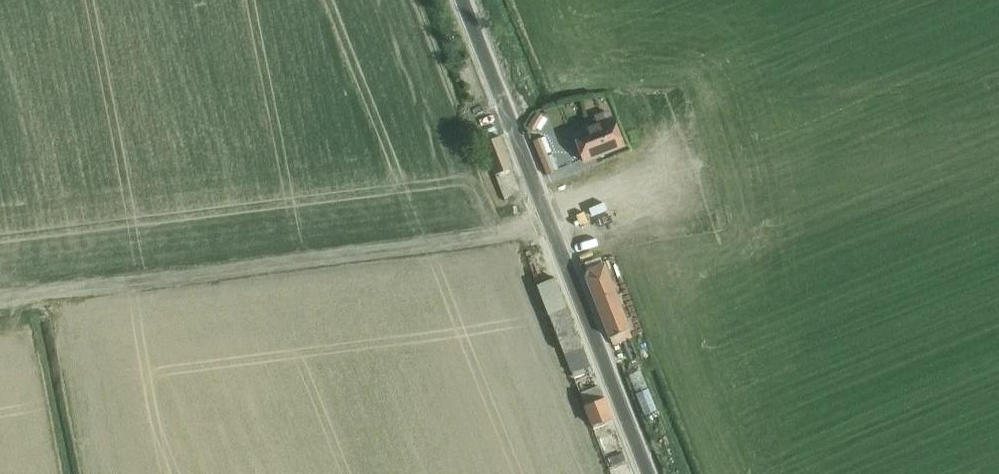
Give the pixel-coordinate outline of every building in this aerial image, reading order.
[(613,118),(609,119),(606,112),(594,117),(597,124),(573,134),(584,162),(624,146),(613,118)] [(534,132),(543,118),(536,114),(527,128),(534,132)] [(588,271),(586,278),(613,346),(632,338),(604,266),(588,271)] [(574,350),(582,347),(555,279),(538,286),(565,354),(572,372),(581,368),(574,350)] [(612,473),(633,473),(599,387),(580,394),(612,473)]
